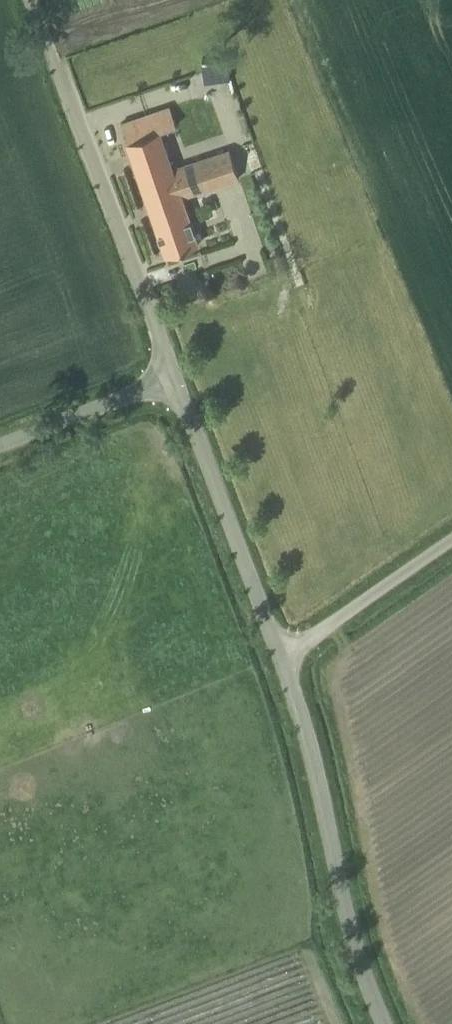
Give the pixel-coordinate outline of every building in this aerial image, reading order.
[(209,81),(210,95),(227,95),(225,55),(196,56),(197,81),(209,81)] [(168,106),(153,111),(159,129),(174,124),(168,106)] [(226,148),(171,167),(158,129),(126,141),(166,255),(198,244),(181,197),(236,178),(226,148)]
